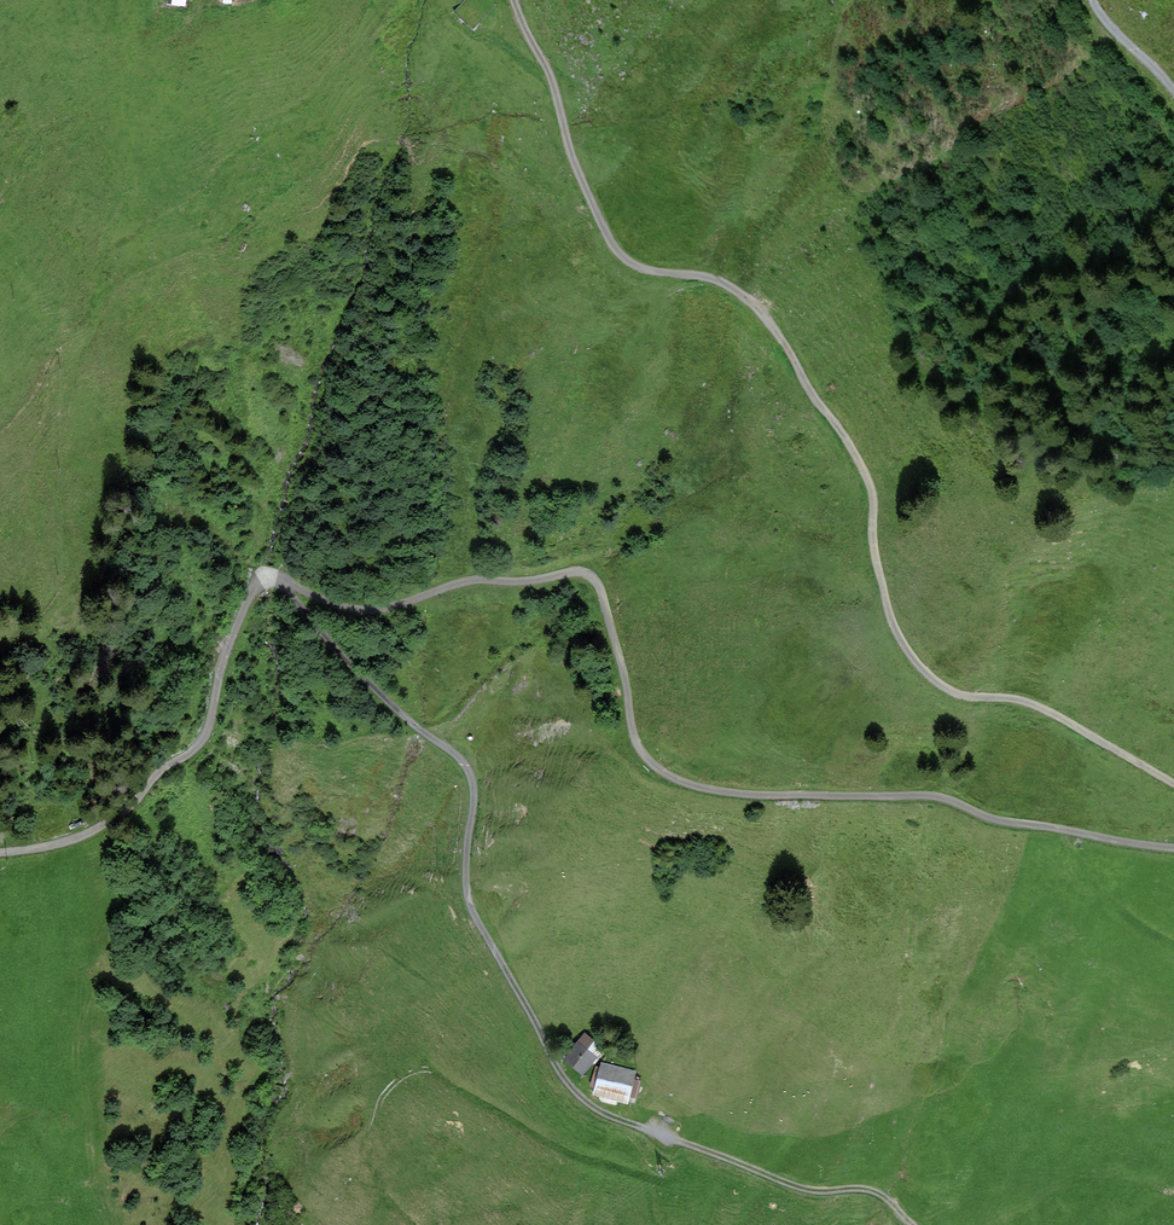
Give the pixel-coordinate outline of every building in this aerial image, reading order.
[(585,1034),(567,1058),(586,1072),(604,1049),(585,1034)] [(638,1074),(601,1064),(593,1093),(630,1103),(638,1074)]
